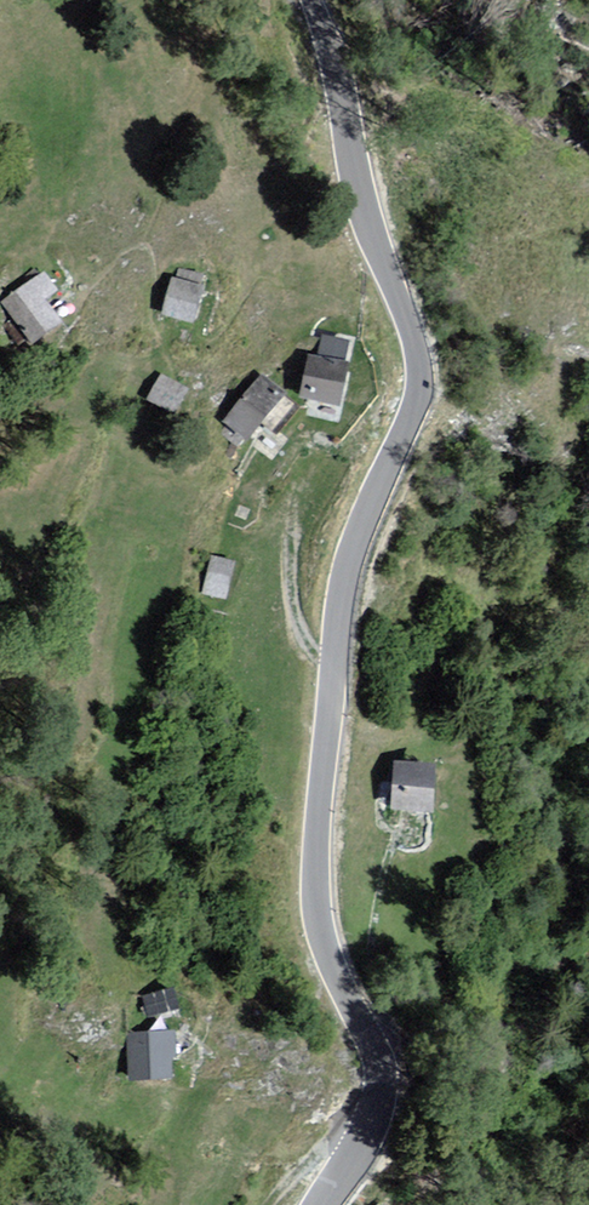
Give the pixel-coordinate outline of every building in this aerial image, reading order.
[(0,294),(0,298),(24,341),(54,324),(40,300),(55,292),(43,270),(0,294)] [(202,289),(167,278),(156,315),(191,325),(202,289)] [(322,332),(321,356),(352,358),(353,333),(322,332)] [(344,362),(304,355),(296,399),(336,406),(344,362)] [(186,385),(159,372),(146,400),(173,413),(186,385)] [(285,403),(258,377),(217,418),(245,445),(285,403)] [(234,565),(210,559),(201,596),(225,602),(234,565)] [(433,767),(394,763),(389,810),(429,814),(433,767)] [(177,1005),(171,988),(145,996),(151,1013),(177,1005)] [(174,1033),(129,1034),(130,1075),(174,1075),(174,1033)]
